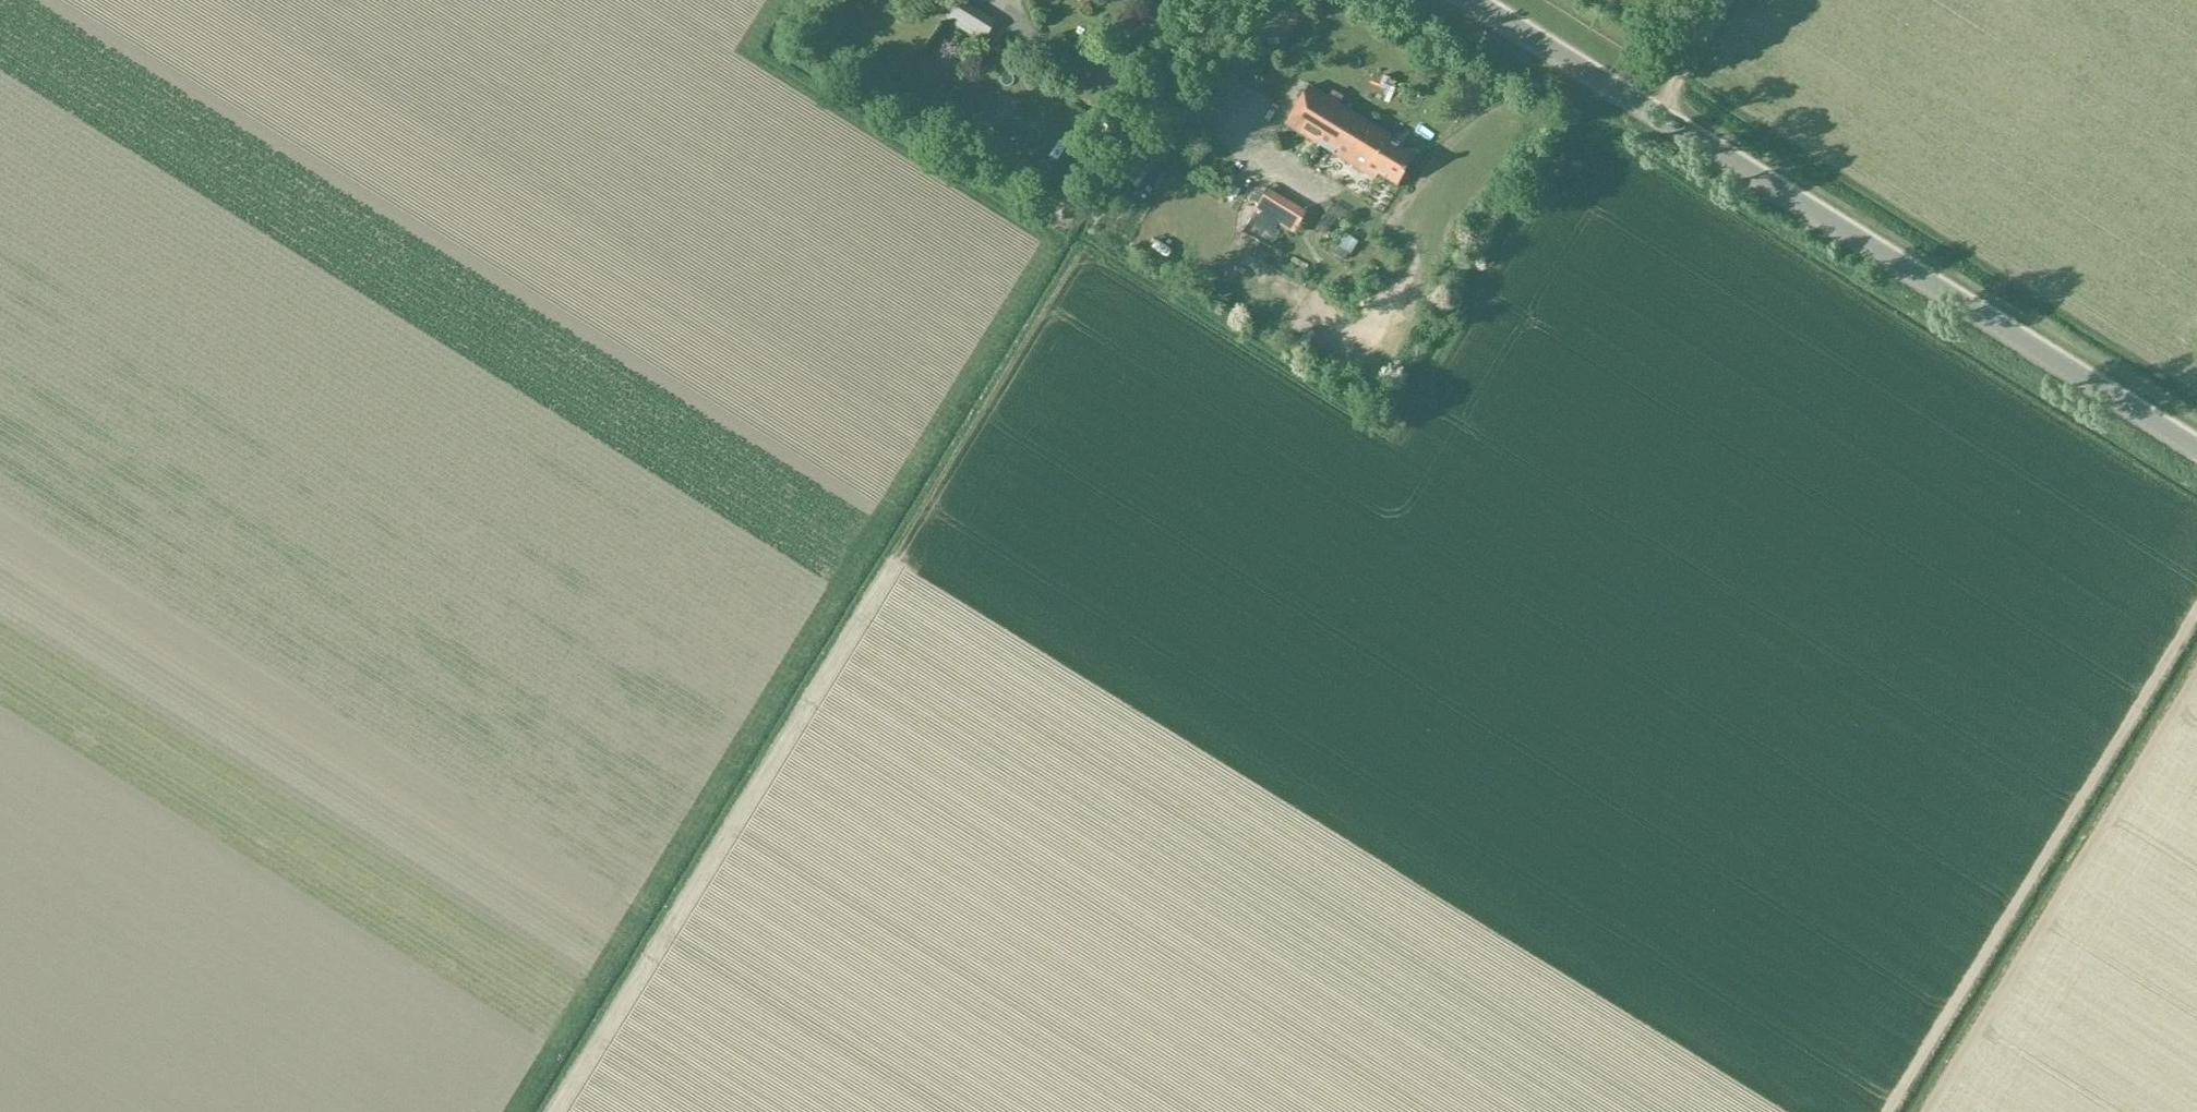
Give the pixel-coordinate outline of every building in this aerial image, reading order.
[(996,23),(958,0),(957,0),(944,21),(983,45),(996,23)] [(1308,88),(1285,126),(1375,181),(1378,175),(1398,188),(1404,178),(1403,177),(1413,161),(1387,144),(1391,139),(1308,88)] [(1293,235),(1306,214),(1268,190),(1254,212),(1293,235)] [(1350,255),(1358,242),(1345,234),(1337,247),(1350,255)] [(1841,1111),(1860,1111),(1864,1101),(1848,1094),(1841,1111)]
